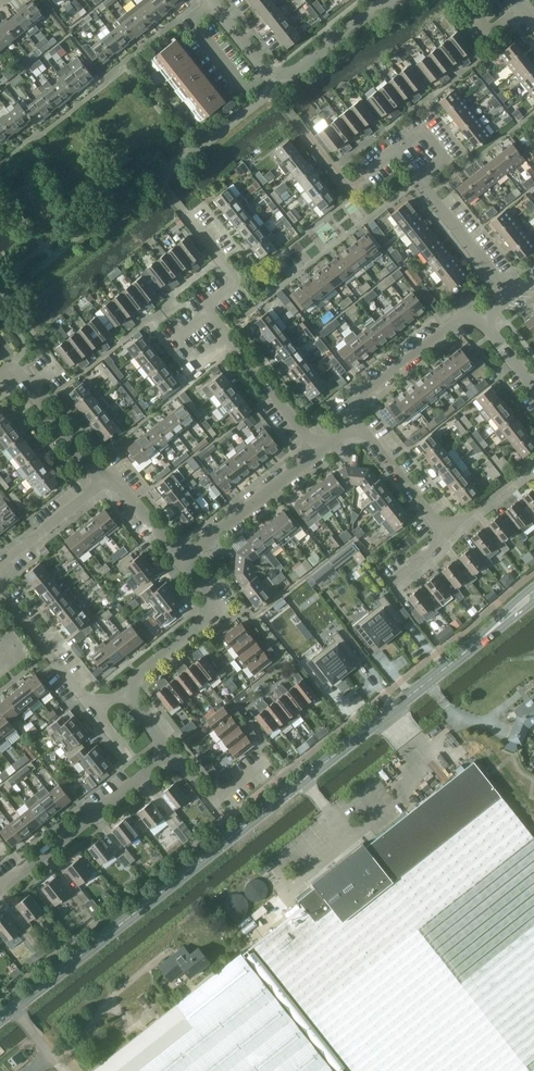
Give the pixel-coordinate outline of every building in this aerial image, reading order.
[(161,17),(149,1),(149,0),(141,0),(136,4),(139,8),(151,23),(155,20),(155,21),(161,17)] [(161,17),(168,12),(167,11),(170,8),(164,0),(149,0),(149,1),(161,17)] [(264,3),(268,0),(248,0),(246,1),(250,5),(252,3),(256,9),(264,3)] [(264,18),(278,7),(272,0),(268,0),(264,3),(256,9),(261,15),(258,16),(262,20),(264,18)] [(321,5),(317,0),(312,3),(317,9),(321,5)] [(25,3),(21,7),(34,23),(44,15),(33,1),(27,6),(25,3)] [(70,2),(63,7),(71,17),(77,12),(70,2)] [(79,2),(75,6),(79,11),(84,8),(79,2)] [(107,7),(104,3),(98,7),(102,11),(107,7)] [(147,26),(151,23),(139,8),(136,4),(126,12),(142,32),(148,27),(147,26)] [(314,11),(310,5),(306,9),(310,14),(314,11)] [(321,14),(325,10),(321,5),(317,9),(321,14)] [(19,12),(13,17),(24,31),(34,23),(21,7),(17,10),(19,12)] [(262,20),(266,25),(268,24),(272,28),(286,17),(278,7),(264,18),(262,20)] [(82,16),(79,11),(73,16),(77,20),(82,16)] [(318,16),(314,11),(310,14),(314,19),(318,16)] [(136,37),(142,32),(126,12),(117,19),(117,21),(120,24),(131,39),(135,36),(136,37)] [(6,19),(2,22),(15,39),(24,31),(13,17),(7,21),(6,19)] [(272,28),(275,33),(273,35),(277,40),(294,27),(286,17),(272,28)] [(84,18),(79,23),(82,27),(88,22),(84,18)] [(128,41),(131,39),(120,24),(117,21),(113,24),(115,27),(110,31),(123,47),(129,43),(128,41)] [(5,46),(15,39),(2,22),(0,24),(0,40),(5,46)] [(277,40),(281,45),(283,43),(287,48),(302,37),(294,27),(277,40)] [(101,39),(112,54),(116,51),(117,52),(123,47),(110,31),(101,39)] [(447,39),(461,57),(472,49),(458,31),(447,39)] [(48,41),(52,45),(57,41),(53,37),(48,41)] [(108,57),(112,54),(101,39),(91,47),(89,44),(84,44),(81,46),(92,60),(97,56),(103,63),(109,58),(108,57)] [(437,48),(451,66),(461,57),(447,39),(437,48)] [(52,45),(48,41),(43,45),(46,49),(52,45)] [(223,104),(173,41),(155,55),(205,118),(223,104)] [(522,51),(514,42),(498,54),(506,64),(522,51)] [(57,52),(62,48),(59,44),(53,48),(57,52)] [(426,56),(440,74),(451,66),(437,48),(426,56)] [(400,51),(395,56),(400,63),(406,58),(400,51)] [(529,61),(522,51),(506,64),(513,73),(529,61)] [(29,56),(32,61),(37,56),(34,52),(29,56)] [(32,61),(29,56),(24,60),(27,65),(32,61)] [(77,56),(67,64),(84,86),(90,81),(89,80),(93,77),(81,61),(77,56)] [(415,64),(430,82),(440,74),(426,56),(415,64)] [(40,59),(34,63),(37,67),(43,63),(40,59)] [(459,63),(463,68),(467,65),(463,60),(459,63)] [(529,61),(513,73),(521,82),(533,72),(533,67),(529,61)] [(29,67),(32,71),(37,67),(34,63),(29,67)] [(78,91),(84,86),(67,64),(57,72),(61,77),(73,93),(77,90),(78,91)] [(398,74),(412,92),(423,84),(408,65),(398,74)] [(9,72),(12,76),(18,72),(15,67),(9,72)] [(12,76),(9,72),(4,76),(8,80),(12,76)] [(482,76),(485,80),(491,76),(488,72),(482,76)] [(521,82),(528,92),(533,87),(533,72),(521,82)] [(446,73),(442,76),(446,81),(450,78),(446,73)] [(20,74),(15,79),(18,83),(24,79),(20,74)] [(387,82),(402,100),(412,92),(398,74),(387,82)] [(491,76),(485,80),(489,84),(494,80),(491,76)] [(52,86),(65,101),(71,97),(70,95),(73,93),(61,77),(56,81),(57,82),(52,86)] [(474,82),(477,86),(483,82),(480,78),(474,82)] [(377,90),(391,108),(402,100),(387,82),(377,90)] [(481,90),(486,86),(483,82),(477,86),(481,90)] [(42,92),(54,108),(58,105),(58,106),(65,101),(52,86),(47,89),(46,88),(42,92)] [(455,88),(439,101),(447,111),(462,98),(455,88)] [(366,99),(381,117),(391,108),(377,90),(366,99)] [(497,94),(500,98),(506,94),(503,90),(497,94)] [(417,91),(414,94),(418,100),(422,97),(417,91)] [(33,101),(45,117),(51,112),(50,111),(54,108),(42,92),(37,96),(38,97),(33,101)] [(410,97),(414,103),(418,100),(414,94),(410,97)] [(503,102),(509,98),(506,94),(500,98),(503,102)] [(489,101),(492,105),(498,100),(495,97),(489,101)] [(462,98),(447,111),(454,120),(470,107),(462,98)] [(18,102),(35,123),(38,120),(39,122),(45,117),(33,101),(28,105),(27,103),(27,104),(24,100),(19,103),(18,102)] [(349,109),(363,127),(374,118),(359,100),(349,109)] [(495,109),(501,104),(498,100),(492,105),(495,109)] [(9,111),(22,127),(28,122),(27,121),(30,119),(34,124),(35,123),(18,102),(13,106),(14,107),(9,111)] [(11,134),(15,131),(16,132),(22,127),(9,111),(9,112),(5,107),(0,111),(0,120),(11,134)] [(397,107),(393,111),(397,116),(401,113),(397,107)] [(470,107),(454,120),(461,129),(477,117),(470,107)] [(338,117),(352,135),(363,127),(349,109),(338,117)] [(515,117),(521,113),(517,109),(512,113),(515,117)] [(512,119),(509,115),(504,119),(507,124),(512,119)] [(352,148),(346,140),(352,135),(338,117),(328,125),(348,151),(352,148)] [(477,117),(461,129),(468,138),(484,126),(477,117)] [(2,143),(8,138),(7,137),(11,134),(0,120),(0,140),(2,143)] [(317,133),(331,152),(339,146),(345,153),(348,151),(328,125),(317,133)] [(368,126),(365,129),(369,134),(373,131),(368,126)] [(484,126),(468,138),(476,148),(492,135),(484,126)] [(361,132),(365,137),(369,134),(365,129),(361,132)] [(297,150),(289,140),(274,151),(282,161),(297,150)] [(512,143),(503,151),(515,167),(525,159),(512,143)] [(525,143),(519,147),(522,151),(528,147),(525,143)] [(528,147),(522,151),(526,155),(531,151),(528,147)] [(297,150),(282,161),(278,165),(285,174),(290,171),(304,159),(297,150)] [(503,151),(494,158),(506,174),(515,167),(503,151)] [(494,158),(484,165),(497,181),(506,174),(494,158)] [(312,169),(304,159),(290,171),(297,181),(312,169)] [(243,163),(235,169),(240,176),(248,169),(243,163)] [(484,165),(475,173),(488,189),(497,181),(484,165)] [(305,191),(320,179),(312,169),(297,181),(305,191)] [(259,179),(263,176),(259,171),(255,174),(259,179)] [(475,173),(466,180),(478,196),(488,189),(475,173)] [(248,179),(252,185),(257,181),(253,176),(248,179)] [(263,176),(259,179),(263,184),(267,181),(263,176)] [(313,200),(327,189),(320,179),(305,191),(309,195),(304,199),(308,204),(313,200)] [(466,180),(456,188),(469,204),(478,196),(466,180)] [(530,186),(526,180),(522,183),(526,189),(530,186)] [(261,186),(257,181),(252,185),(256,190),(261,186)] [(228,187),(214,199),(222,209),(236,197),(228,187)] [(331,202),(335,199),(327,189),(313,200),(308,204),(312,209),(317,205),(324,214),(335,206),(331,202)] [(274,199),(279,195),(275,190),(270,193),(274,199)] [(286,190),(279,195),(283,201),(290,196),(286,190)] [(512,201),(516,197),(512,192),(508,195),(512,201)] [(241,194),(236,197),(222,209),(229,219),(249,203),(241,194)] [(272,201),(268,195),(264,199),(268,204),(272,201)] [(274,199),(279,204),(283,201),(279,195),(274,199)] [(512,201),(508,195),(504,198),(508,204),(512,201)] [(524,204),(528,208),(533,203),(530,199),(524,204)] [(276,206),(272,201),(268,204),(272,209),(276,206)] [(415,210),(408,201),(390,215),(398,224),(415,210)] [(237,228),(251,217),(256,213),(249,203),(229,219),(237,228)] [(493,206),(489,209),(494,215),(498,212),(493,206)] [(494,215),(489,209),(485,212),(489,218),(494,215)] [(506,209),(491,221),(498,231),(514,219),(506,209)] [(290,218),(294,215),(290,210),(286,213),(290,218)] [(423,220),(415,210),(398,224),(403,231),(400,233),(402,236),(405,234),(405,233),(423,220)] [(256,213),(251,217),(237,228),(245,238),(259,226),(264,223),(256,213)] [(279,218),(283,224),(287,220),(283,215),(279,218)] [(290,218),(294,223),(298,220),(294,215),(290,218)] [(514,219),(498,231),(505,240),(521,228),(514,219)] [(287,229),(291,225),(287,220),(283,224),(287,229)] [(430,229),(423,220),(405,233),(405,234),(412,243),(430,229)] [(385,234),(381,230),(377,225),(372,229),(376,234),(379,239),(385,234)] [(252,248),(264,238),(272,232),(268,227),(263,231),(259,226),(245,238),(252,248)] [(521,228),(505,240),(513,249),(528,237),(521,228)] [(437,238),(430,229),(412,243),(420,252),(437,238)] [(264,238),(252,248),(260,258),(275,246),(271,242),(276,238),(272,232),(264,238)] [(380,251),(367,235),(366,233),(357,241),(371,258),(380,251)] [(389,239),(385,234),(379,239),(383,244),(389,239)] [(176,244),(191,262),(201,254),(187,236),(176,244)] [(513,249),(520,259),(533,248),(533,244),(528,237),(513,249)] [(445,248),(437,238),(420,252),(427,261),(445,248)] [(375,263),(371,258),(357,241),(348,248),(362,266),(365,270),(375,263)] [(166,252),(180,270),(191,262),(176,244),(166,252)] [(365,270),(362,266),(348,248),(339,255),(352,273),(356,278),(365,270)] [(390,253),(394,257),(399,253),(396,248),(390,253)] [(452,257),(445,248),(427,261),(434,271),(452,257)] [(156,260),(170,279),(180,270),(166,252),(156,260)] [(403,258),(399,253),(394,257),(398,262),(403,258)] [(339,255),(329,263),(343,280),(352,273),(339,255)] [(459,266),(452,257),(434,271),(442,280),(459,266)] [(172,281),(170,279),(156,260),(145,269),(159,287),(166,282),(168,284),(172,281)] [(329,263),(320,270),(334,288),(343,280),(329,263)] [(197,270),(193,265),(189,268),(193,273),(197,270)] [(449,289),(467,276),(459,266),(442,280),(449,289)] [(385,276),(389,272),(385,267),(381,271),(385,276)] [(405,271),(409,276),(414,272),(410,267),(405,271)] [(320,270),(311,277),(325,295),(334,288),(320,270)] [(385,276),(381,271),(376,274),(380,280),(385,276)] [(414,272),(409,276),(412,281),(418,276),(414,272)] [(146,302),(147,304),(151,301),(149,299),(156,293),(142,275),(131,284),(146,302)] [(387,278),(391,284),(396,280),(391,275),(387,278)] [(311,277),(301,285),(315,302),(325,295),(311,277)] [(175,278),(172,281),(176,286),(180,283),(175,278)] [(387,278),(377,286),(382,291),(391,284),(387,278)] [(176,286),(172,281),(168,284),(172,289),(176,286)] [(367,281),(362,285),(366,291),(371,287),(367,281)] [(147,304),(146,302),(131,284),(121,292),(135,310),(142,305),(143,307),(147,304)] [(292,292),(305,308),(306,310),(315,302),(301,285),(292,292)] [(366,291),(362,285),(357,289),(361,294),(366,291)] [(425,285),(419,290),(423,295),(429,290),(425,285)] [(368,293),(373,299),(377,295),(373,289),(368,293)] [(429,290),(423,295),(430,304),(436,300),(429,290)] [(403,298),(417,316),(426,308),(412,291),(403,298)] [(111,300),(125,318),(135,310),(121,292),(111,300)] [(373,299),(368,293),(363,297),(368,302),(373,299)] [(348,305),(353,301),(348,296),(343,300),(348,305)] [(393,306),(407,323),(417,316),(403,298),(393,306)] [(111,300),(100,309),(114,327),(121,321),(123,323),(126,320),(125,318),(111,300)] [(348,305),(343,300),(339,303),(343,309),(348,305)] [(151,301),(147,304),(152,310),(155,307),(151,301)] [(291,301),(285,305),(289,310),(295,306),(291,301)] [(152,310),(147,304),(143,307),(148,313),(152,310)] [(350,308),(354,313),(359,309),(355,304),(350,308)] [(295,306),(289,310),(293,315),(299,311),(295,306)] [(384,313),(398,331),(407,323),(393,306),(384,313)] [(259,335),(276,321),(280,318),(272,308),(251,325),(259,335)] [(349,317),(354,313),(350,308),(345,311),(349,317)] [(329,320),(334,316),(330,310),(325,314),(329,320)] [(375,320),(389,338),(398,331),(384,313),(375,320)] [(329,320),(325,314),(320,318),(324,323),(329,320)] [(106,341),(105,338),(111,333),(97,315),(86,324),(102,344),(106,341)] [(524,322),(533,335),(533,315),(524,322)] [(130,317),(126,320),(131,326),(135,323),(130,317)] [(341,324),(336,318),(331,322),(335,328),(341,324)] [(131,326),(126,320),(123,323),(127,329),(131,326)] [(300,324),(304,329),(309,324),(305,320),(300,324)] [(365,328),(379,345),(389,338),(375,320),(365,328)] [(276,321),(259,335),(266,344),(283,330),(276,321)] [(335,328),(331,322),(327,326),(331,331),(335,328)] [(98,347),(102,344),(86,324),(76,332),(90,350),(96,345),(98,347)] [(309,324),(304,329),(311,338),(316,334),(309,324)] [(356,335),(370,353),(379,345),(365,328),(356,335)] [(283,330),(266,344),(273,353),(291,339),(283,330)] [(80,358),(81,360),(85,357),(84,354),(90,350),(76,332),(65,340),(80,358)] [(150,345),(142,335),(126,347),(134,357),(150,345)] [(347,342),(361,360),(370,353),(356,335),(347,342)] [(314,342),(318,347),(324,343),(320,338),(314,342)] [(291,339),(273,353),(281,363),(298,349),(291,339)] [(81,360),(80,358),(65,340),(55,348),(69,366),(76,361),(78,363),(81,360)] [(106,341),(102,344),(107,349),(110,347),(106,341)] [(347,342),(338,350),(351,368),(361,360),(347,342)] [(324,343),(318,347),(322,352),(328,347),(324,343)] [(102,344),(98,347),(103,353),(107,349),(102,344)] [(157,354),(150,345),(134,357),(141,366),(157,354)] [(474,365),(461,348),(451,355),(465,373),(474,365)] [(298,349),(281,363),(288,372),(305,358),(298,349)] [(164,363),(157,354),(141,366),(148,375),(164,363)] [(119,369),(114,363),(113,362),(114,362),(109,355),(104,359),(115,372),(119,369)] [(465,373),(451,355),(442,363),(455,380),(465,373)] [(329,361),(333,366),(339,361),(335,356),(329,361)] [(81,360),(86,366),(90,363),(85,357),(81,360)] [(305,358),(288,372),(295,381),(313,367),(305,358)] [(86,366),(81,360),(78,363),(82,369),(86,366)] [(340,375),(341,375),(346,371),(339,361),(333,366),(340,375)] [(171,372),(164,363),(148,375),(156,385),(171,372)] [(432,370),(446,388),(455,380),(442,363),(432,370)] [(112,374),(107,367),(103,370),(108,377),(112,374)] [(313,367),(295,381),(302,390),(320,377),(313,367)] [(115,372),(120,379),(124,376),(119,369),(115,372)] [(432,370),(423,377),(437,395),(446,388),(432,370)] [(179,382),(171,372),(156,385),(163,394),(179,382)] [(222,372),(207,385),(202,389),(209,398),(214,394),(230,382),(222,372)] [(108,377),(114,384),(118,381),(112,374),(108,377)] [(310,399),(327,386),(320,377),(302,390),(310,399)] [(437,395),(423,377),(414,385),(428,402),(437,395)] [(475,386),(479,391),(489,384),(484,378),(475,386)] [(129,391),(133,387),(128,380),(124,384),(129,391)] [(83,381),(67,394),(75,403),(90,391),(83,381)] [(237,391),(230,382),(214,394),(221,404),(237,391)] [(123,395),(127,392),(121,385),(117,389),(123,395)] [(428,402),(414,385),(404,392),(418,410),(428,402)] [(475,386),(470,390),(474,395),(479,391),(475,386)] [(497,392),(491,386),(476,398),(483,408),(498,396),(495,393),(497,392)] [(129,391),(135,397),(139,394),(133,387),(129,391)] [(90,391),(75,403),(82,413),(98,400),(90,391)] [(237,391),(221,404),(217,407),(224,416),(229,413),(244,400),(237,391)] [(123,395),(128,402),(132,399),(127,392),(123,395)] [(395,399),(409,417),(418,410),(404,392),(395,399)] [(501,400),(498,396),(483,408),(491,418),(507,405),(502,399),(501,400)] [(89,422),(105,409),(110,406),(102,397),(98,400),(82,413),(89,422)] [(461,397),(456,401),(461,406),(465,402),(461,397)] [(148,406),(142,399),(139,402),(144,409),(148,406)] [(385,407),(399,425),(409,417),(395,399),(385,407)] [(252,410),(244,400),(229,413),(236,422),(252,410)] [(187,405),(192,411),(196,408),(191,401),(187,405)] [(461,406),(456,401),(451,404),(456,410),(461,406)] [(138,414),(141,412),(142,411),(136,404),(132,407),(138,414)] [(183,404),(173,411),(186,427),(195,420),(183,404)] [(456,410),(451,404),(447,408),(451,413),(456,410)] [(512,412),(507,405),(491,418),(499,428),(514,416),(511,412),(512,412)] [(97,431),(112,419),(117,415),(110,406),(105,409),(89,422),(97,431)] [(10,415),(7,411),(4,413),(0,408),(0,423),(10,415)] [(202,415),(196,408),(192,411),(198,418),(202,415)] [(447,417),(451,413),(447,408),(443,411),(447,417)] [(173,411),(164,419),(177,434),(186,427),(173,411)] [(443,411),(438,415),(442,421),(447,417),(443,411)] [(10,415),(0,423),(0,438),(14,426),(10,421),(13,419),(10,415)] [(251,415),(244,421),(249,427),(256,422),(251,415)] [(442,421),(438,415),(433,419),(437,424),(442,421)] [(464,424),(469,420),(464,415),(460,418),(464,424)] [(502,441),(504,440),(522,425),(518,419),(517,420),(514,416),(499,428),(494,431),(502,441)] [(112,419),(97,431),(104,441),(120,428),(112,419)] [(164,419),(155,426),(167,442),(177,434),(164,419)] [(202,423),(207,430),(211,427),(205,420),(202,423)] [(458,429),(462,425),(458,420),(454,424),(458,429)] [(464,424),(468,429),(473,425),(469,420),(464,424)] [(246,424),(244,421),(236,426),(239,430),(246,424)] [(462,425),(458,429),(462,434),(466,431),(462,425)] [(514,447),(529,435),(526,432),(527,431),(522,425),(504,440),(511,450),(514,447)] [(25,433),(22,429),(19,432),(14,426),(0,438),(0,449),(3,451),(6,448),(25,433)] [(155,426),(146,433),(158,449),(167,442),(155,426)] [(424,435),(429,431),(424,426),(419,430),(424,435)] [(207,430),(213,437),(217,434),(211,427),(207,430)] [(256,437),(271,456),(280,448),(266,429),(256,437)] [(410,437),(414,443),(424,435),(419,430),(410,437)] [(432,432),(416,445),(421,451),(422,450),(425,454),(440,442),(432,432)] [(28,437),(25,433),(6,448),(13,457),(29,445),(25,440),(28,437)] [(146,433),(136,440),(149,456),(158,449),(146,433)] [(480,434),(476,438),(480,443),(484,440),(480,434)] [(228,439),(225,435),(218,440),(221,444),(228,439)] [(529,435),(514,447),(522,457),(533,448),(533,439),(533,438),(532,439),(529,435)] [(262,463),(264,461),(271,456),(256,437),(247,444),(262,463)] [(199,444),(202,447),(208,442),(206,438),(199,444)] [(136,440),(127,448),(139,464),(149,456),(136,440)] [(473,448),(477,445),(473,440),(469,443),(473,448)] [(480,443),(484,448),(488,445),(484,440),(480,443)] [(440,442),(425,454),(428,458),(427,459),(432,465),(448,452),(440,442)] [(215,447),(213,444),(212,443),(205,449),(206,449),(208,452),(215,447)] [(202,447),(199,444),(192,449),(195,453),(202,447)] [(237,451),(252,470),(262,463),(247,444),(237,451)] [(33,450),(29,445),(13,457),(21,467),(39,452),(36,448),(33,450)] [(473,448),(477,454),(481,450),(477,445),(473,448)] [(205,449),(198,454),(201,458),(208,452),(206,449),(205,449)] [(179,457),(182,461),(189,455),(186,451),(179,457)] [(228,459),(243,478),(252,470),(237,451),(228,459)] [(43,456),(39,452),(21,467),(28,476),(43,463),(39,458),(43,456)] [(448,452),(432,465),(437,471),(438,470),(441,474),(455,462),(448,452)] [(495,462),(499,459),(495,454),(491,457),(495,462)] [(511,466),(503,456),(495,462),(503,472),(511,466)] [(172,462),(175,466),(182,461),(179,457),(172,462)] [(219,466),(234,485),(243,478),(228,459),(219,466)] [(488,467),(493,464),(488,459),(484,462),(488,467)] [(195,461),(190,465),(194,471),(199,467),(195,461)] [(455,462),(441,474),(444,477),(443,478),(447,484),(463,472),(455,462)] [(35,485),(54,470),(50,466),(47,468),(43,463),(28,476),(25,478),(32,487),(33,487),(35,485)] [(501,474),(493,464),(488,467),(485,470),(493,481),(501,474)] [(164,475),(171,470),(168,466),(161,471),(164,475)] [(224,492),(225,492),(234,485),(219,466),(209,473),(224,492)] [(346,466),(334,475),(332,473),(323,481),(340,503),(344,500),(339,493),(351,484),(355,485),(357,467),(346,466)] [(365,506),(387,488),(380,478),(378,480),(369,469),(357,467),(355,485),(359,485),(368,496),(362,502),(365,506)] [(57,474),(54,470),(35,485),(33,487),(34,488),(34,489),(34,490),(35,491),(36,492),(37,493),(37,494),(39,495),(40,495),(41,496),(58,482),(54,477),(57,474)] [(154,486),(155,487),(162,496),(181,481),(173,471),(154,486)] [(164,475),(161,471),(154,477),(157,481),(164,475)] [(456,493),(471,481),(475,478),(471,473),(467,477),(463,472),(447,484),(452,490),(453,489),(456,493)] [(203,486),(210,480),(211,480),(207,475),(207,476),(199,481),(203,486)] [(475,478),(471,481),(456,493),(459,497),(458,498),(463,504),(479,491),(475,486),(479,483),(475,478)] [(6,490),(10,487),(4,479),(0,483),(6,490)] [(169,505),(188,490),(192,487),(188,483),(185,486),(181,481),(162,496),(169,505)] [(340,503),(323,481),(313,488),(331,510),(340,503)] [(214,485),(208,490),(214,498),(220,493),(214,485)] [(177,514),(196,499),(188,490),(192,488),(192,487),(188,490),(169,505),(177,514)] [(331,510),(313,488),(304,495),(322,517),(331,510)] [(395,497),(387,488),(365,506),(372,515),(395,497)] [(533,489),(523,496),(530,506),(525,510),(533,521),(533,490),(533,489)] [(15,502),(19,499),(13,491),(9,494),(15,502)] [(294,507),(304,521),(309,527),(322,517),(304,495),(295,503),(296,505),(294,507)] [(11,528),(15,525),(13,522),(19,518),(2,497),(0,499),(0,514),(11,528)] [(402,507),(395,497),(372,515),(379,524),(402,507)] [(15,502),(20,508),(24,505),(19,499),(15,502)] [(196,499),(177,514),(184,524),(203,509),(196,499)] [(533,524),(530,520),(516,502),(506,510),(512,517),(507,521),(505,519),(522,541),(528,537),(524,532),(533,524)] [(383,528),(389,523),(390,522),(396,531),(410,520),(408,518),(410,516),(402,507),(379,524),(383,528)] [(119,527),(116,522),(105,509),(95,517),(109,535),(119,527)] [(354,509),(351,515),(356,519),(360,513),(354,509)] [(303,529),(289,511),(286,513),(284,511),(275,518),(291,539),(296,545),(300,542),(295,536),(303,529)] [(5,529),(7,532),(11,528),(0,514),(0,533),(5,529)] [(503,541),(513,533),(499,516),(489,523),(498,535),(493,539),(504,553),(510,549),(503,541)] [(109,535),(95,517),(85,524),(99,543),(109,535)] [(291,539),(275,518),(266,526),(282,546),(291,539)] [(99,543),(85,524),(75,532),(73,528),(72,529),(89,550),(99,543)] [(359,525),(352,531),(355,535),(362,529),(359,525)] [(282,546),(266,526),(256,533),(274,555),(273,553),(282,546)] [(71,535),(65,540),(79,558),(89,550),(72,529),(68,532),(71,535)] [(348,539),(352,536),(346,529),(342,532),(348,539)] [(362,529),(355,535),(358,538),(365,533),(362,529)] [(486,554),(496,547),(482,529),(472,537),(481,548),(476,553),(487,567),(492,562),(486,554)] [(348,539),(342,532),(339,535),(344,542),(348,539)] [(235,563),(253,566),(253,561),(265,552),(270,558),(274,555),(256,533),(247,541),(249,543),(237,552),(235,563)] [(329,537),(337,547),(342,543),(334,533),(329,537)] [(360,541),(366,548),(371,544),(365,537),(360,541)] [(351,544),(329,562),(330,562),(335,569),(352,555),(357,551),(351,544)] [(50,552),(45,545),(39,550),(44,556),(50,552)] [(124,546),(120,549),(124,554),(128,551),(124,546)] [(474,573),(483,566),(469,548),(460,556),(469,568),(463,572),(472,583),(477,578),(474,573)] [(124,554),(120,549),(116,552),(120,557),(124,554)] [(63,554),(66,558),(72,554),(69,550),(63,554)] [(315,552),(307,558),(313,566),(321,560),(315,552)] [(149,563),(141,553),(132,561),(127,556),(117,564),(124,574),(130,570),(133,575),(149,563)] [(72,554),(66,558),(69,562),(75,557),(72,554)] [(40,562),(25,574),(33,584),(48,572),(40,562)] [(330,562),(312,576),(318,583),(335,569),(330,562)] [(442,570),(446,575),(448,577),(443,580),(441,579),(458,601),(464,597),(457,587),(466,580),(452,562),(442,570)] [(106,563),(102,566),(107,572),(111,569),(106,563)] [(151,585),(153,584),(149,578),(156,573),(155,571),(156,570),(156,568),(154,565),(151,564),(150,565),(149,563),(133,575),(130,577),(134,582),(130,586),(138,596),(139,595),(151,585)] [(234,575),(243,586),(241,588),(249,597),(271,580),(268,576),(264,579),(262,581),(253,570),(253,566),(235,563),(234,575)] [(308,571),(307,571),(302,564),(298,567),(304,574),(308,571)] [(107,572),(102,566),(99,569),(103,575),(107,572)] [(500,578),(506,586),(521,573),(514,566),(500,578)] [(304,574),(298,567),(294,570),(300,577),(304,574)] [(78,574),(81,578),(87,573),(84,569),(78,574)] [(273,569),(267,573),(271,579),(277,575),(273,569)] [(33,584),(34,586),(41,594),(56,582),(48,572),(33,584)] [(87,573),(81,578),(84,581),(90,577),(87,573)] [(425,583),(431,591),(433,593),(427,597),(437,610),(453,597),(450,593),(435,575),(425,583)] [(271,580),(249,597),(256,607),(258,605),(261,608),(264,605),(274,597),(268,589),(274,584),(271,580)] [(153,584),(151,585),(139,595),(144,600),(147,604),(150,602),(153,607),(174,591),(166,581),(157,588),(153,584)] [(48,604),(64,592),(68,588),(63,591),(56,582),(41,594),(48,604)] [(96,591),(99,595),(105,591),(102,587),(96,591)] [(71,602),(74,599),(76,598),(68,588),(64,592),(48,604),(56,614),(71,602)] [(423,614),(432,606),(418,589),(408,597),(416,607),(411,611),(420,623),(426,618),(423,614)] [(485,596),(489,601),(497,595),(493,590),(485,596)] [(102,599),(108,594),(105,591),(99,595),(102,599)] [(161,625),(176,613),(172,608),(181,601),(174,591),(153,607),(157,612),(153,615),(161,625)] [(380,604),(370,612),(390,638),(401,629),(398,625),(404,620),(383,595),(377,600),(380,604)] [(280,615),(291,606),(283,596),(272,605),(280,615)] [(64,623),(79,611),(82,609),(74,599),(71,602),(56,614),(64,623)] [(473,606),(467,611),(472,616),(478,611),(473,606)] [(401,613),(399,614),(404,620),(410,615),(404,607),(400,611),(401,613)] [(72,634),(87,621),(90,619),(82,609),(79,611),(64,623),(72,634)] [(108,609),(105,612),(109,618),(113,615),(108,609)] [(109,618),(105,612),(101,615),(105,621),(109,618)] [(370,612),(359,621),(365,629),(362,631),(359,634),(370,647),(376,642),(379,646),(390,638),(370,612)] [(458,617),(449,623),(455,630),(463,624),(458,617)] [(247,630),(246,628),(241,622),(224,636),(231,646),(255,627),(252,623),(249,626),(249,629),(247,630)] [(93,630),(89,624),(85,627),(89,633),(93,630)] [(121,632),(133,648),(143,640),(131,624),(121,632)] [(455,631),(451,626),(437,637),(441,642),(455,631)] [(86,636),(89,633),(85,627),(81,630),(86,636)] [(258,631),(255,627),(231,646),(239,656),(257,642),(251,634),(252,633),(255,634),(258,631)] [(334,640),(324,649),(344,674),(355,665),(352,661),(358,657),(357,656),(348,645),(347,643),(338,631),(331,636),(334,640)] [(111,640),(123,655),(133,648),(121,632),(111,640)] [(113,663),(123,655),(111,640),(106,644),(103,641),(99,645),(113,663)] [(257,642),(239,656),(234,659),(242,669),(246,665),(271,646),(267,642),(264,645),(264,648),(262,649),(257,642)] [(84,653),(76,643),(71,647),(79,657),(84,653)] [(99,667),(100,667),(103,671),(113,663),(99,645),(94,648),(96,651),(91,656),(99,667)] [(273,650),(271,646),(246,665),(254,675),(272,661),(266,653),(267,652),(270,653),(273,650)] [(203,656),(198,649),(194,652),(197,656),(196,658),(198,660),(193,664),(207,681),(211,686),(220,678),(203,656)] [(313,657),(307,662),(313,670),(324,683),(329,679),(333,683),(344,674),(324,649),(313,657)] [(209,653),(204,657),(210,663),(213,661),(215,659),(209,653)] [(197,688),(207,681),(193,664),(186,669),(185,668),(185,665),(182,661),(178,664),(197,688)] [(174,679),(188,696),(197,688),(178,664),(174,667),(177,671),(181,671),(182,673),(174,679)] [(91,673),(95,677),(103,671),(100,667),(99,667),(91,673)] [(223,668),(217,673),(221,677),(226,673),(223,668)] [(293,686),(307,703),(317,696),(297,672),(293,675),(296,679),(300,679),(301,680),(293,686)] [(36,674),(26,682),(40,700),(50,692),(48,690),(36,674)] [(163,676),(159,679),(178,703),(188,696),(174,679),(167,685),(166,683),(166,680),(163,676)] [(178,703),(159,679),(155,682),(158,686),(162,686),(163,688),(155,694),(169,711),(178,703)] [(26,682),(16,690),(31,708),(40,700),(26,682)] [(278,687),(297,711),(301,716),(297,711),(307,703),(293,686),(285,692),(284,691),(285,687),(282,684),(278,687)] [(301,716),(297,711),(278,687),(274,690),(277,694),(280,694),(281,695),(274,701),(288,719),(292,724),(301,716)] [(16,690),(6,698),(21,716),(31,708),(16,690)] [(515,710),(518,715),(508,739),(521,744),(527,727),(533,721),(533,695),(515,710)] [(2,713),(11,724),(11,723),(21,716),(6,698),(0,703),(0,711),(2,713)] [(292,724),(288,719),(274,701),(266,707),(265,706),(266,702),(263,699),(259,702),(264,709),(282,731),(292,724)] [(264,709),(259,702),(255,705),(258,709),(261,709),(262,710),(254,716),(268,734),(278,726),(282,731),(264,709)] [(219,703),(213,708),(216,711),(222,707),(219,703)] [(206,720),(214,730),(238,711),(234,706),(231,709),(230,713),(229,714),(223,706),(206,720)] [(213,708),(204,716),(206,719),(216,711),(213,708)] [(53,709),(50,712),(54,718),(58,715),(53,709)] [(221,739),(238,726),(232,718),(234,717),(237,717),(241,714),(238,711),(214,730),(221,739)] [(54,718),(50,712),(46,715),(50,721),(54,718)] [(4,736),(6,740),(17,731),(11,723),(11,724),(2,713),(0,714),(0,731),(4,736)] [(61,716),(45,729),(53,739),(57,736),(61,741),(64,738),(82,725),(74,714),(65,722),(61,716)] [(196,716),(193,719),(198,726),(202,723),(196,716)] [(88,743),(84,738),(89,734),(82,725),(64,738),(68,743),(63,747),(66,752),(64,753),(68,758),(88,743)] [(185,725),(180,729),(186,736),(190,732),(185,725)] [(244,733),(238,726),(221,739),(229,749),(253,730),(250,726),(246,729),(246,732),(244,733)] [(229,749),(236,759),(253,745),(247,737),(249,736),(252,736),(256,733),(253,730),(229,749)] [(318,740),(314,735),(306,741),(310,746),(318,740)] [(88,743),(68,758),(73,764),(77,760),(85,770),(88,768),(103,755),(105,754),(97,744),(92,748),(88,743)] [(33,750),(29,753),(34,759),(38,756),(33,750)] [(84,778),(87,782),(83,785),(88,791),(108,775),(104,770),(111,765),(103,755),(88,768),(91,772),(84,778)] [(365,847),(392,881),(341,921),(314,886),(297,900),(302,907),(253,946),(264,961),(352,1070),(533,1070),(533,838),(473,761),(365,847)] [(210,763),(204,768),(209,774),(215,769),(210,763)] [(6,778),(10,775),(5,769),(2,772),(6,778)] [(49,792),(61,807),(71,799),(59,783),(49,792)] [(174,810),(187,799),(174,783),(161,793),(174,810)] [(71,789),(67,793),(74,802),(75,802),(78,799),(71,789)] [(39,799),(51,815),(61,807),(49,792),(39,799)] [(29,807),(41,822),(51,815),(39,799),(29,807)] [(150,829),(164,818),(150,802),(137,812),(150,829)] [(19,815),(32,830),(41,822),(29,807),(19,815)] [(178,826),(183,822),(175,811),(170,816),(178,826)] [(10,822),(22,838),(32,830),(19,815),(10,822)] [(170,816),(165,820),(173,830),(178,826),(170,816)] [(125,845),(130,841),(138,835),(125,818),(112,829),(125,845)] [(12,846),(22,838),(10,822),(0,830),(0,831),(12,846)] [(183,822),(178,826),(189,839),(194,835),(183,822)] [(114,854),(101,837),(88,848),(101,864),(114,854)] [(392,881),(365,847),(362,843),(336,864),(334,862),(330,865),(332,867),(311,883),(314,886),(341,921),(392,881)] [(128,849),(122,854),(130,864),(136,859),(128,849)] [(122,854),(117,857),(125,867),(130,864),(122,854)] [(92,875),(79,858),(65,869),(78,885),(92,875)] [(56,905),(69,895),(55,877),(42,888),(56,905)] [(264,887),(263,883),(261,880),(258,878),(256,878),(254,877),(250,879),(248,881),(246,884),(245,887),(246,891),(248,894),(250,895),(254,896),(258,896),(260,895),(261,894),(263,891),(264,887)] [(84,903),(89,899),(81,889),(76,893),(84,904),(84,903)] [(102,893),(101,896),(103,899),(106,900),(109,898),(110,895),(108,892),(105,891),(102,893)] [(76,893),(71,897),(79,907),(84,904),(76,893)] [(243,903),(243,899),(241,896),(238,894),(234,893),(230,894),(227,897),(225,900),(224,903),(225,907),(227,910),(230,912),(233,912),(237,912),(239,911),(241,910),(243,907),(243,903)] [(42,911),(29,894),(16,905),(29,921),(42,911)] [(92,898),(89,899),(84,903),(94,915),(101,909),(92,898)] [(254,920),(264,912),(266,910),(262,905),(250,914),(254,920)] [(20,932),(6,913),(0,917),(0,933),(7,942),(20,932)] [(35,939),(40,935),(32,925),(27,929),(35,939)] [(27,929),(22,933),(32,947),(38,943),(35,939),(27,929)] [(175,957),(174,956),(173,955),(159,966),(169,979),(185,967),(191,975),(209,961),(198,948),(190,954),(185,947),(179,952),(180,953),(175,957)] [(241,953),(91,1070),(334,1070),(241,953)]
